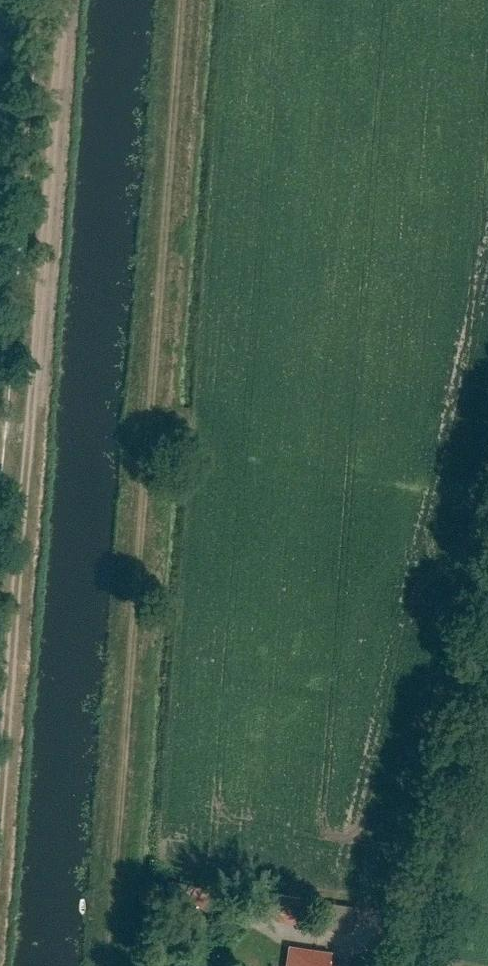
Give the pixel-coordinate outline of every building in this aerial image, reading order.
[(185,897),(193,911),(212,900),(204,886),(185,897)] [(303,900),(264,894),(260,918),(299,924),(303,900)] [(333,951),(289,945),(286,965),(338,965),(331,965),(333,951)]
